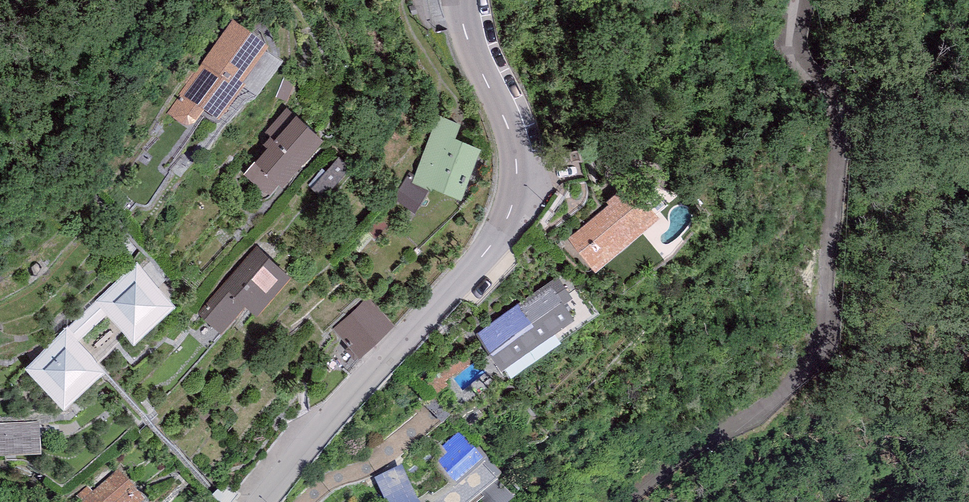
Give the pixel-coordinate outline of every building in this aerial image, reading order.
[(267,49),(232,22),(168,114),(182,125),(185,127),(188,127),(191,127),(193,126),(204,112),(218,121),(267,49)] [(285,107),(265,131),(270,135),(263,143),(267,145),(243,173),(268,194),(279,181),(282,184),(323,136),(297,114),(295,115),(285,107)] [(460,120),(438,112),(413,182),(461,199),(481,143),(456,134),(460,120)] [(322,178),(335,191),(355,169),(342,157),(322,178)] [(630,180),(606,200),(608,202),(568,237),(596,270),(660,215),(630,180)] [(257,245),(199,312),(221,331),(245,303),(257,313),(291,274),(257,245)] [(138,261),(95,300),(107,313),(133,341),(175,301),(138,261)] [(557,274),(476,333),(501,368),(575,315),(565,301),(572,296),(557,274)] [(368,296),(334,328),(361,355),(394,322),(368,296)] [(95,300),(67,325),(79,338),(107,313),(95,300)] [(67,325),(25,366),(65,407),(106,366),(79,338),(67,325)] [(0,423),(0,458),(41,456),(39,421),(0,423)] [(485,464),(459,431),(445,442),(449,447),(445,450),(448,453),(437,461),(456,486),(485,464)] [(374,477),(386,501),(419,501),(401,465),(374,477)] [(79,501),(143,501),(145,500),(118,469),(79,501)]
